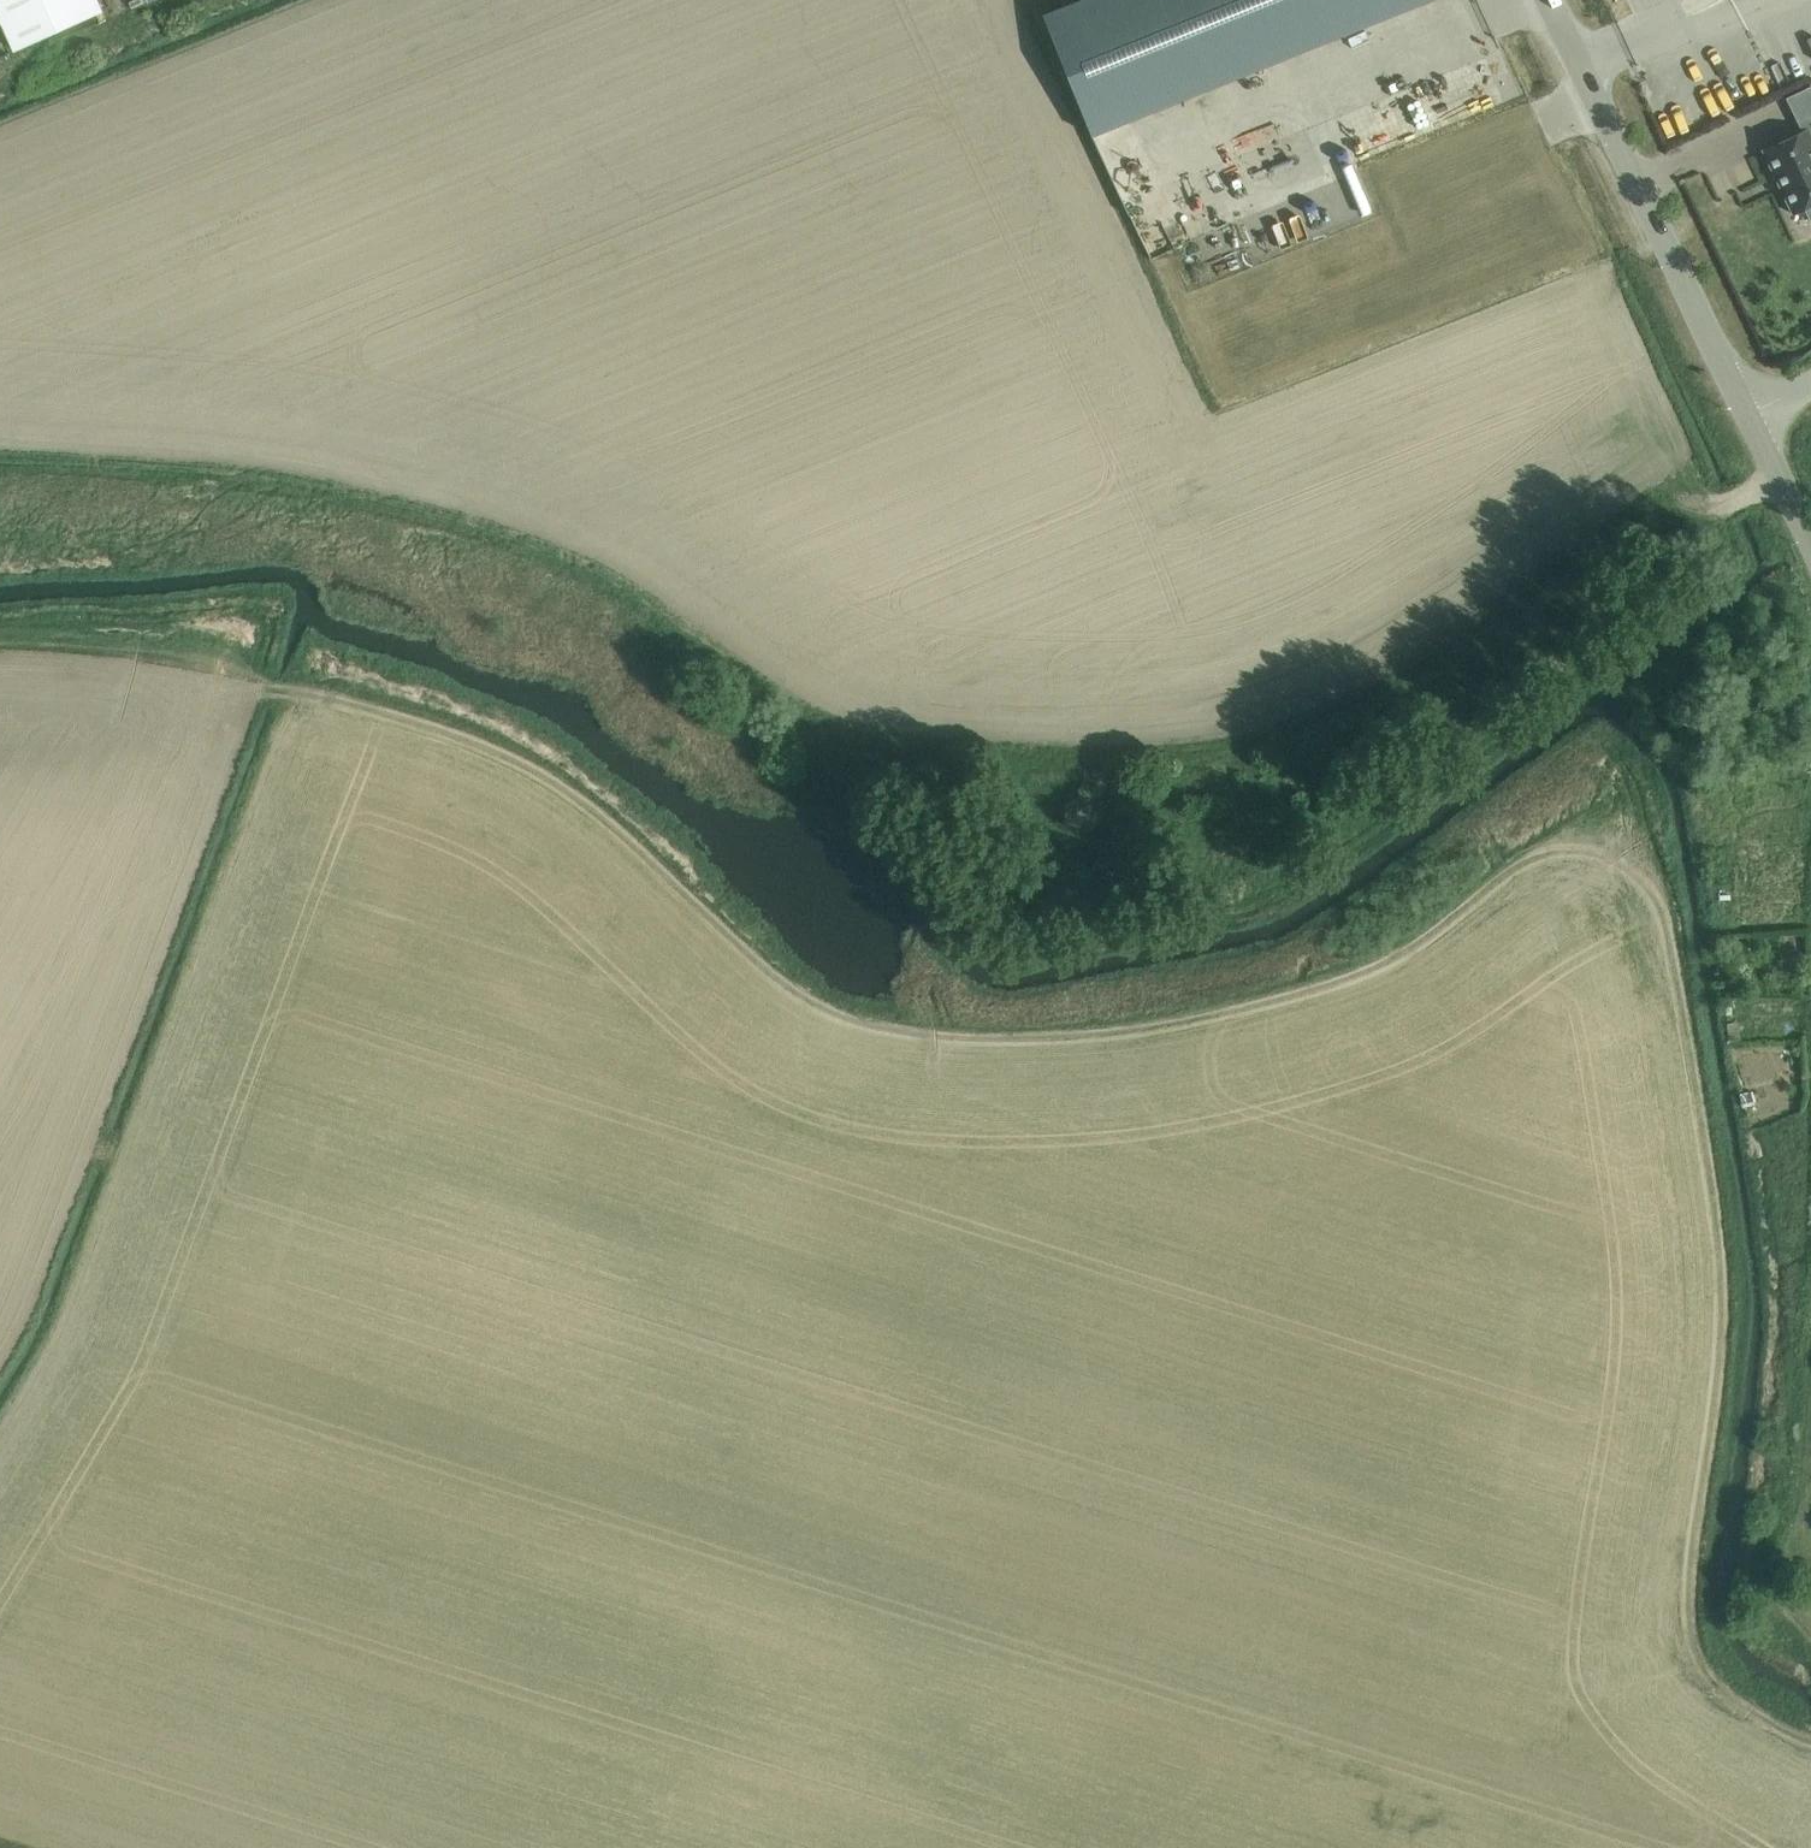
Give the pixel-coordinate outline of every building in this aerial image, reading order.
[(1044,15),(1092,136),(1431,0),(1082,0),(1044,15)] [(1762,105),(1767,115),(1787,104),(1781,94),(1762,105)] [(1763,151),(1775,177),(1793,214),(1806,209),(1810,220),(1810,118),(1810,119),(1799,124),(1798,124),(1802,132),(1779,143),(1763,151)] [(1235,259),(1217,265),(1221,277),(1239,271),(1235,259)] [(1732,962),(1719,964),(1722,985),(1734,984),(1732,962)] [(1739,1022),(1729,1023),(1731,1041),(1733,1041),(1741,1040),(1739,1022)] [(1754,1091),(1743,1093),(1745,1106),(1755,1105),(1754,1091)]
